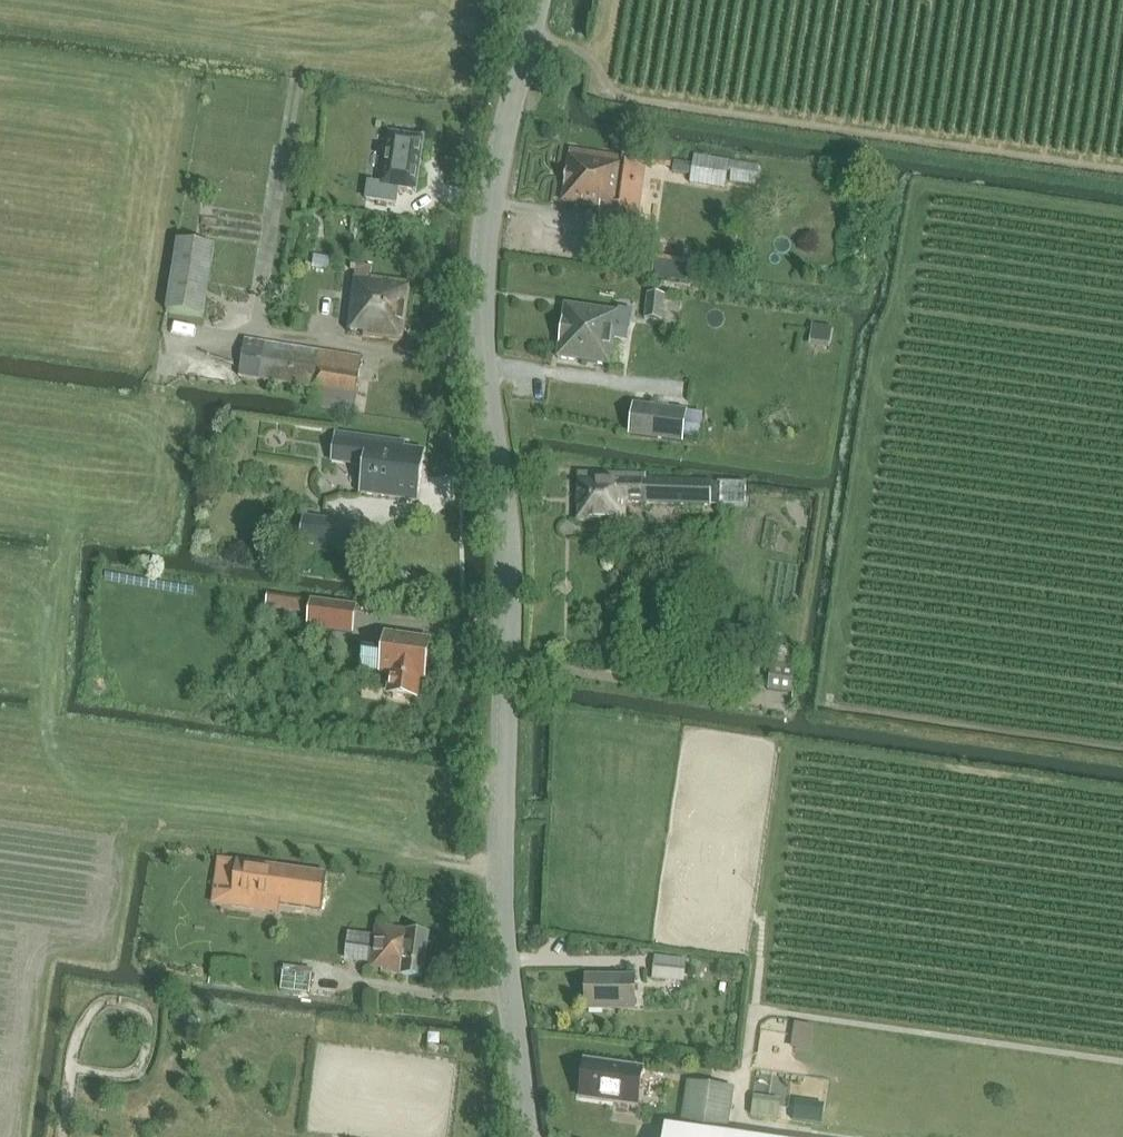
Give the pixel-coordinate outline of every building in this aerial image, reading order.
[(423,137),(391,133),(389,133),(382,184),(369,182),(366,199),(396,203),(399,188),(415,190),(415,191),(417,191),(424,137),(423,137)] [(600,205),(597,225),(634,230),(644,165),(622,161),(622,156),(569,148),(561,199),(600,205)] [(694,155),(690,183),(725,189),(726,181),(756,185),(759,166),(694,155)] [(200,224),(234,225),(235,210),(200,208),(200,224)] [(214,246),(179,240),(167,311),(203,317),(214,246)] [(362,334),(400,339),(409,280),(354,272),(346,327),(362,329),(362,334)] [(646,318),(662,320),(665,294),(649,292),(646,318)] [(625,327),(627,311),(564,302),(556,356),(611,364),(617,326),(625,327)] [(310,402),(352,409),(361,355),(243,336),(238,373),(313,384),(310,402)] [(681,442),(685,411),(650,406),(645,437),(681,442)] [(332,452),(364,457),(360,490),(417,498),(423,448),(402,445),(403,439),(335,430),(332,452)] [(578,472),(577,521),(626,522),(627,503),(711,506),(711,505),(712,483),(712,480),(647,478),(647,474),(578,472)] [(720,483),(712,483),(711,505),(720,505),(720,483)] [(304,515),(300,544),(354,551),(358,522),(304,515)] [(261,610),(303,620),(307,602),(265,592),(261,610)] [(311,597),(307,624),(352,630),(355,604),(311,597)] [(363,649),(360,670),(381,673),(390,674),(387,694),(393,695),(417,698),(420,678),(425,679),(430,639),(386,633),(383,652),(363,649)] [(768,691),(795,695),(799,665),(772,661),(768,691)] [(237,861),(231,906),(253,909),(254,901),(321,910),(327,873),(237,861)] [(345,962),(345,917),(285,916),(283,989),(309,990),(309,962),(345,962)] [(364,924),(358,969),(387,973),(388,966),(401,968),(401,970),(423,973),(429,933),(364,924)] [(652,979),(666,980),(667,972),(685,974),(686,960),(655,956),(652,979)] [(586,1008),(634,1009),(635,977),(586,976),(586,1008)] [(101,1006),(100,1018),(121,1021),(123,1009),(101,1006)] [(126,1012),(125,1023),(145,1025),(146,1014),(126,1012)] [(580,1097),(638,1105),(643,1069),(585,1060),(580,1097)] [(752,1086),(784,1088),(785,1071),(753,1069),(752,1086)] [(727,1128),(732,1088),(692,1083),(687,1123),(727,1128)] [(664,1136),(738,1136),(665,1127),(664,1136)]
